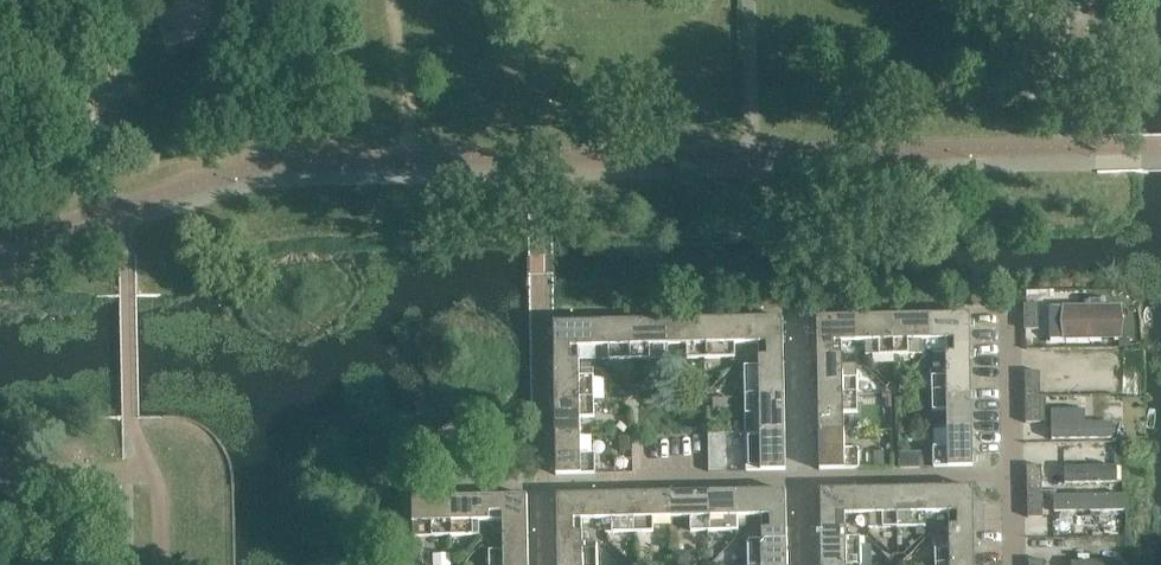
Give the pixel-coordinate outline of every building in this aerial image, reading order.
[(1125,339),(1125,303),(1052,301),(1051,337),(1125,339)] [(1039,329),(1039,306),(1039,304),(1024,304),(1025,329),(1039,329)] [(932,339),(931,314),(893,315),(894,354),(922,353),(922,339),(932,339)] [(970,352),(970,314),(931,314),(932,339),(945,339),(946,353),(970,352)] [(894,354),(893,315),(855,316),(856,341),(865,340),(865,355),(894,354)] [(856,341),(855,316),(817,317),(818,355),(842,355),(842,341),(856,341)] [(783,356),(783,317),(744,318),(744,343),(758,342),(759,356),(783,356)] [(744,343),(744,318),(706,319),(707,358),(735,357),(735,343),(744,343)] [(669,344),(668,319),(630,320),(631,359),(650,359),(650,344),(669,344)] [(707,358),(706,319),(668,319),(669,344),(687,344),(687,358),(707,358)] [(631,359),(630,320),(592,321),(593,346),(602,345),(602,360),(631,359)] [(593,346),(592,321),(553,322),(554,360),(579,360),(579,346),(593,346)] [(971,390),(970,352),(946,353),(946,362),(932,362),(932,391),(971,390)] [(857,392),(857,363),(842,364),(842,355),(818,355),(818,393),(857,392)] [(784,393),(783,356),(759,356),(759,365),(745,366),(745,394),(784,393)] [(594,397),(593,369),(579,369),(579,360),(554,360),(555,398),(594,397)] [(1058,385),(1119,384),(1119,367),(1057,368),(1058,385)] [(1040,397),(1040,371),(1025,371),(1026,397),(1040,397)] [(972,428),(971,390),(932,391),(933,410),(947,410),(947,428),(972,428)] [(843,412),(858,411),(857,392),(818,393),(819,431),(844,430),(843,412)] [(785,431),(784,393),(745,394),(745,414),(760,413),(760,432),(785,431)] [(580,417),(594,416),(594,397),(555,398),(556,436),(580,435),(580,417)] [(1041,422),(1040,397),(1026,397),(1026,423),(1041,422)] [(1088,419),(1088,408),(1057,407),(1056,434),(1114,435),(1114,420),(1088,419)] [(973,466),(972,428),(947,428),(948,447),(933,447),(934,467),(973,466)] [(859,469),(858,449),(844,449),(844,430),(819,431),(820,469),(859,469)] [(786,470),(785,431),(760,432),(761,450),(746,451),(747,471),(786,470)] [(722,452),(722,433),(707,433),(708,453),(722,452)] [(595,474),(595,454),(581,454),(580,435),(556,436),(556,474),(595,474)] [(723,458),(708,458),(708,467),(708,472),(723,472),(723,458)] [(1042,491),(1042,465),(1027,466),(1028,491),(1042,491)] [(935,512),(935,487),(897,488),(897,527),(926,526),(926,512),(935,512)] [(974,525),(973,487),(935,487),(935,512),(949,512),(949,525),(974,525)] [(897,527),(897,488),(859,489),(859,513),(869,513),(869,528),(897,527)] [(859,513),(859,489),(820,489),(821,528),(846,527),(845,514),(859,513)] [(787,529),(786,490),(747,491),(748,516),(761,515),(762,529),(787,529)] [(748,516),(747,491),(709,492),(710,531),(739,530),(738,516),(748,516)] [(1043,516),(1042,491),(1028,491),(1028,517),(1043,516)] [(672,517),(671,492),(633,493),(634,532),(653,532),(653,517),(672,517)] [(710,531),(709,492),(671,492),(672,517),(690,517),(691,531),(710,531)] [(1126,492),(1066,493),(1066,526),(1114,525),(1114,528),(1127,528),(1126,492)] [(634,532),(633,493),(595,494),(596,519),(605,518),(605,533),(634,532)] [(596,519),(595,494),(557,494),(558,533),(582,532),(582,519),(596,519)] [(528,534),(527,495),(489,496),(489,521),(503,520),(503,534),(528,534)] [(489,521),(489,496),(451,497),(452,536),(480,535),(480,521),(489,521)] [(452,536),(451,497),(412,497),(413,522),(432,522),(432,536),(452,536)] [(975,563),(974,525),(949,525),(949,535),(935,535),(936,564),(975,563)] [(860,536),(846,537),(846,527),(821,528),(822,564),(859,564),(861,564),(860,536)] [(787,529),(762,529),(762,538),(748,539),(748,564),(787,564),(787,529)] [(597,541),(583,542),(582,532),(558,533),(558,564),(597,564),(597,541)] [(528,534),(503,534),(503,543),(489,544),(489,564),(528,564),(528,534)]
